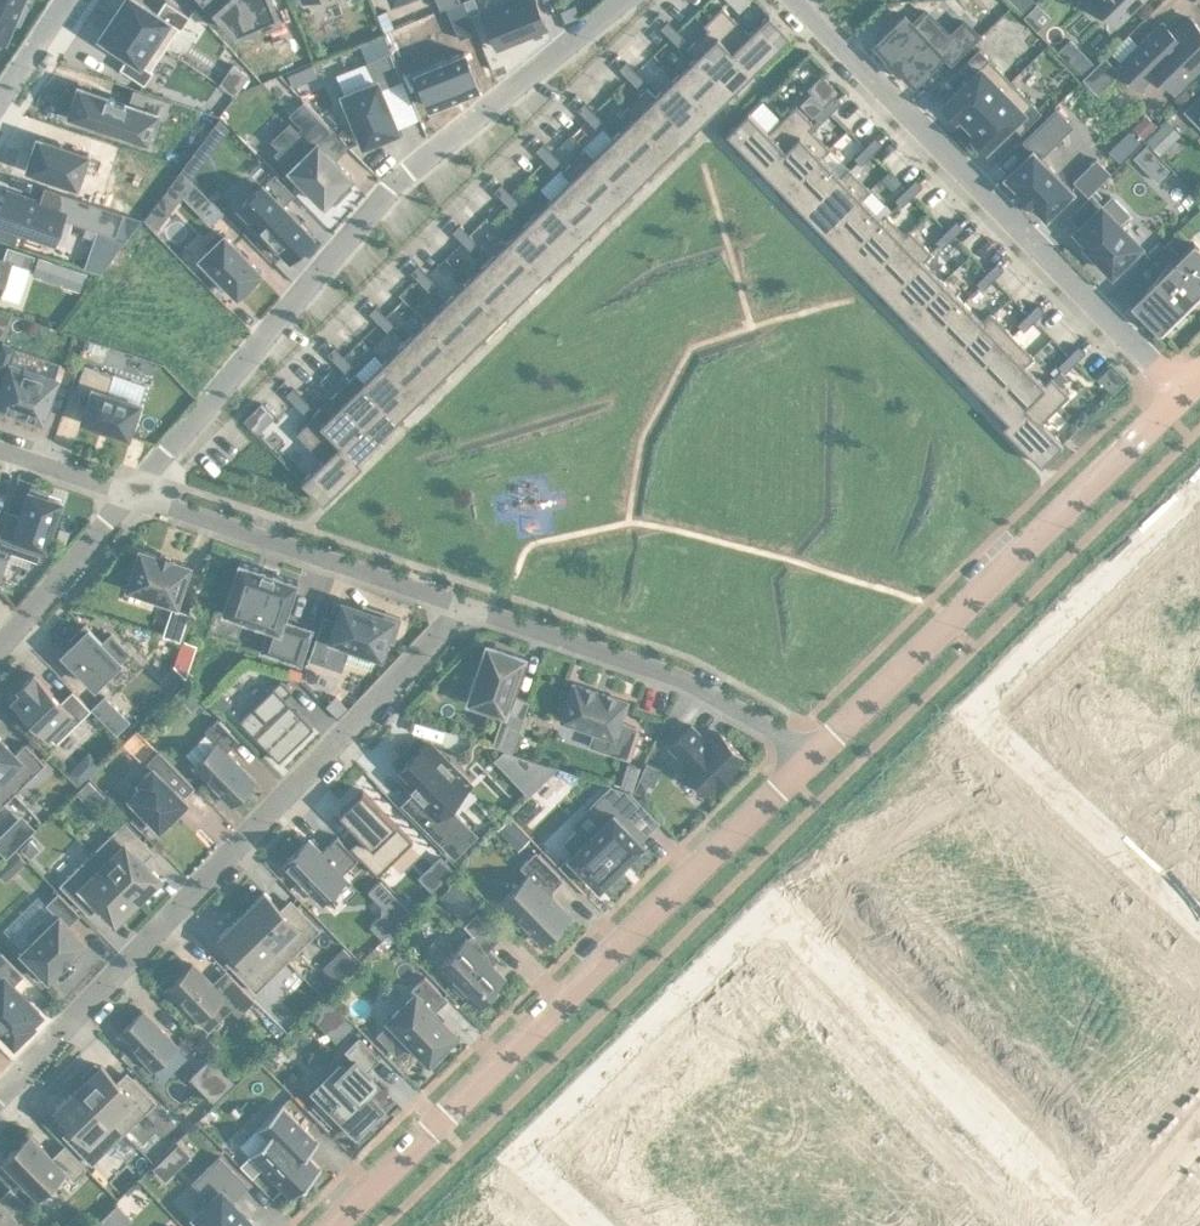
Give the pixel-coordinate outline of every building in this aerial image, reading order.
[(5,35),(14,15),(18,17),(25,0),(0,0),(0,33),(5,35)] [(163,42),(177,21),(179,22),(188,10),(173,0),(159,0),(155,5),(147,0),(118,0),(113,8),(163,42)] [(235,26),(276,9),(272,0),(218,0),(214,4),(235,26)] [(445,1),(458,32),(473,26),(463,0),(447,0),(445,1)] [(477,5),(492,43),(548,22),(539,0),(489,0),(477,5)] [(558,4),(563,16),(578,10),(573,0),(568,0),(558,4)] [(703,17),(751,66),(789,29),(768,7),(747,27),(720,0),(703,17)] [(1116,18),(1135,0),(1098,0),(1116,18)] [(903,8),(873,37),(887,50),(885,52),(897,63),(898,62),(911,76),(941,47),(950,55),(976,29),(963,15),(948,30),(924,5),(912,17),(903,8)] [(149,63),(163,42),(113,8),(98,30),(126,49),(118,61),(143,77),(151,65),(149,63)] [(1138,82),(1154,67),(1172,85),(1199,58),(1199,24),(1188,12),(1171,28),(1166,28),(1164,31),(1156,22),(1161,17),(1160,16),(1115,59),(1138,82)] [(659,21),(669,31),(676,25),(666,14),(659,21)] [(730,87),(751,66),(703,17),(702,18),(706,23),(686,42),(730,87)] [(676,25),(669,31),(679,42),(686,35),(676,25)] [(1091,58),(1068,35),(1058,45),(1080,68),(1091,58)] [(460,42),(412,61),(427,97),(474,78),(460,42)] [(693,51),(673,71),(709,107),(730,87),(686,42),(685,43),(693,51)] [(958,109),(966,117),(1009,75),(977,42),(956,62),(966,73),(941,98),(955,112),(958,109)] [(365,54),(333,67),(342,88),(362,137),(396,123),(379,82),(400,73),(388,45),(365,54)] [(1103,52),(1082,73),(1096,86),(1117,66),(1103,52)] [(617,62),(627,72),(634,65),(624,55),(617,62)] [(310,58),(286,68),(291,80),(315,70),(310,58)] [(634,65),(627,72),(637,82),(644,76),(634,65)] [(644,83),(688,128),(709,107),(673,71),(653,90),(645,82),(644,83)] [(985,143),(1010,118),(1019,127),(1040,106),(1009,75),(966,117),(974,126),(970,129),(985,143)] [(1188,78),(1172,93),(1179,100),(1195,85),(1188,78)] [(77,79),(68,108),(147,135),(156,108),(165,111),(170,95),(134,82),(129,96),(77,79)] [(667,148),(688,128),(644,83),(623,103),(667,148)] [(1183,105),(1199,122),(1199,88),(1183,105)] [(832,90),(822,100),(829,107),(839,97),(832,90)] [(809,91),(799,101),(809,111),(820,101),(809,91)] [(316,135),(329,123),(302,95),(289,108),(301,120),(296,125),(289,118),(272,135),(279,142),(274,147),(302,176),(301,176),(303,177),(308,182),(309,184),(322,197),(329,191),(333,195),(347,180),(344,176),(350,170),(316,135)] [(747,105),(725,126),(762,165),(811,117),(794,99),(779,114),(761,95),(749,107),(747,105)] [(575,102),(586,113),(593,106),(582,96),(575,102)] [(829,107),(822,100),(812,110),(819,117),(829,107)] [(1004,168),(1002,169),(1004,171),(1018,185),(1017,186),(1028,197),(1029,196),(1042,210),(1044,212),(1046,210),(1045,210),(1070,186),(1072,184),(1070,182),(1070,183),(1039,151),(1072,120),(1054,101),(1019,135),(1029,144),(1005,168),(1004,168)] [(646,168),(667,148),(623,103),(623,104),(631,112),(611,132),(646,168)] [(593,106),(586,113),(596,123),(603,116),(593,106)] [(1144,108),(1131,122),(1142,133),(1156,120),(1144,108)] [(1165,115),(1145,134),(1159,148),(1179,129),(1165,115)] [(762,165),(783,185),(828,142),(808,122),(812,118),(811,117),(762,165)] [(87,147),(36,130),(25,162),(76,179),(87,147)] [(863,141),(870,148),(880,138),(873,131),(863,141)] [(582,144),(626,189),(646,168),(611,132),(591,151),(583,143),(582,144)] [(1117,135),(1107,145),(1117,156),(1127,146),(1117,135)] [(534,143),(544,154),(551,147),(541,137),(534,143)] [(1144,140),(1133,151),(1141,159),(1152,148),(1144,140)] [(859,158),(870,148),(863,141),(853,151),(859,158)] [(783,185),(803,206),(848,163),(847,162),(839,170),(820,151),(829,143),(828,142),(783,185)] [(561,164),(605,209),(626,189),(582,144),(561,164)] [(191,147),(180,163),(190,173),(202,156),(191,147)] [(551,147),(544,154),(554,164),(561,157),(551,147)] [(1095,153),(1072,175),(1086,188),(1108,167),(1095,153)] [(848,163),(803,206),(824,227),(868,183),(848,163)] [(180,164),(170,176),(181,187),(200,206),(211,196),(180,164)] [(548,193),(584,229),(605,209),(561,164),(560,165),(568,173),(548,193)] [(262,177),(238,201),(288,253),(313,229),(283,199),(294,189),(274,168),(263,178),(262,177)] [(914,173),(904,183),(910,190),(921,180),(914,173)] [(492,184),(502,194),(509,187),(499,177),(492,184)] [(0,198),(0,220),(53,237),(62,211),(114,229),(121,206),(43,179),(38,194),(5,183),(0,198)] [(824,227),(844,248),(885,208),(884,207),(880,211),(861,192),(869,184),(868,183),(824,227)] [(904,183),(893,193),(900,200),(910,190),(904,183)] [(509,187),(502,194),(512,204),(519,198),(509,187)] [(1085,240),(1111,266),(1138,240),(1117,218),(1127,208),(1110,190),(1101,200),(1090,188),(1068,210),(1079,221),(1076,224),(1088,237),(1085,240)] [(548,193),(527,213),(563,250),(584,229),(548,193)] [(844,248),(864,269),(909,225),(908,224),(904,228),(885,208),(844,248)] [(563,250),(527,213),(507,233),(542,270),(563,250)] [(954,215),(944,225),(951,232),(961,222),(954,215)] [(461,235),(468,228),(457,218),(451,225),(461,235)] [(208,241),(198,251),(235,289),(237,287),(241,290),(253,278),(250,274),(260,265),(223,227),(221,229),(217,225),(205,237),(208,241)] [(909,225),(864,269),(885,290),(929,246),(909,225)] [(951,232),(944,225),(934,235),(941,242),(951,232)] [(478,238),(468,228),(461,235),(471,245),(478,238)] [(1173,228),(1165,236),(1178,249),(1186,241),(1173,228)] [(158,261),(139,283),(181,319),(201,295),(166,265),(175,254),(149,232),(139,245),(158,261)] [(521,290),(542,270),(507,233),(486,254),(521,290)] [(1129,297),(1128,298),(1157,327),(1199,284),(1199,243),(1192,235),(1186,241),(1178,249),(1129,297)] [(9,256),(30,263),(34,249),(7,240),(2,254),(0,253),(0,283),(9,256)] [(929,246),(885,290),(905,310),(942,275),(922,255),(930,247),(929,246)] [(37,250),(31,268),(78,284),(84,266),(37,250)] [(465,274),(501,311),(521,290),(486,254),(465,274)] [(995,256),(985,266),(992,273),(1002,263),(995,256)] [(419,276),(426,269),(416,259),(409,265),(419,276)] [(992,273),(985,266),(975,276),(981,283),(992,273)] [(436,279),(426,269),(419,276),(429,286),(436,279)] [(480,331),(501,311),(465,274),(444,295),(480,331)] [(905,310),(925,331),(962,295),(942,275),(905,310)] [(181,319),(139,283),(120,305),(109,295),(98,308),(124,330),(134,319),(161,342),(181,319)] [(423,315),(459,351),(480,331),(444,295),(423,315)] [(946,352),(991,308),(990,307),(981,315),(962,295),(925,331),(946,352)] [(1026,308),(1032,315),(1043,305),(1036,298),(1026,308)] [(377,316),(384,310),(374,299),(367,306),(377,316)] [(1011,329),(991,308),(946,352),(966,373),(1011,329)] [(1022,325),(1032,315),(1026,308),(1015,318),(1022,325)] [(394,320),(384,310),(377,316),(387,327),(394,320)] [(402,335),(438,372),(459,351),(423,315),(402,335)] [(966,373),(986,394),(1031,350),(1011,329),(966,373)] [(417,392),(438,372),(402,335),(382,356),(417,392)] [(0,339),(0,360),(6,362),(12,342),(0,338),(0,339)] [(336,357),(343,350),(332,340),(326,347),(336,357)] [(1066,350),(1073,356),(1083,347),(1077,340),(1066,350)] [(353,361),(343,350),(336,357),(346,367),(353,361)] [(1031,350),(986,394),(1006,414),(1042,378),(1024,359),(1032,351),(1031,350)] [(1063,366),(1073,356),(1066,350),(1056,360),(1063,366)] [(396,412),(417,392),(382,356),(362,375),(354,367),(353,368),(396,412)] [(0,382),(0,404),(42,418),(56,374),(8,358),(0,382)] [(72,390),(87,395),(79,418),(125,433),(136,401),(104,390),(110,372),(81,362),(72,390)] [(1110,362),(1099,372),(1109,383),(1120,372),(1110,362)] [(1058,365),(1051,372),(1058,380),(1066,373),(1058,365)] [(376,433),(396,412),(353,368),(332,388),(376,433)] [(1042,378),(1006,414),(1000,419),(1039,458),(1061,437),(1040,416),(1068,390),(1058,380),(1051,372),(1049,371),(1042,378)] [(294,398),(301,391),(291,381),(284,387),(294,398)] [(356,452),(376,433),(332,388),(312,407),(356,452)] [(301,391),(294,398),(304,408),(311,401),(301,391)] [(361,457),(356,452),(312,407),(310,409),(311,410),(294,427),(321,454),(300,474),(321,496),(361,457)] [(15,523),(1,519),(0,522),(0,549),(6,551),(8,545),(38,555),(58,494),(45,490),(46,485),(30,479),(15,523)] [(57,522),(54,532),(64,535),(67,525),(57,522)] [(126,580),(175,597),(188,558),(169,552),(170,550),(168,550),(167,552),(159,549),(159,547),(158,546),(157,548),(138,542),(126,580)] [(275,566),(259,561),(259,562),(240,556),(240,555),(237,554),(236,557),(237,557),(221,603),(220,605),(223,606),(242,612),(242,613),(245,614),(245,613),(254,616),(254,617),(257,618),(257,617),(267,620),(259,642),(258,645),(261,646),(261,645),(296,657),(299,658),(299,656),(309,625),(310,625),(311,622),(308,621),(308,622),(282,613),(295,576),(296,574),(293,573),(293,574),(274,567),(275,566)] [(342,597),(331,630),(317,625),(308,653),(339,663),(348,637),(378,647),(383,632),(391,634),(398,611),(377,604),(376,609),(371,607),(369,606),(369,607),(362,604),(360,603),(342,597)] [(177,633),(186,607),(171,602),(162,628),(177,633)] [(1109,648),(1099,657),(1139,699),(1150,689),(1151,690),(1161,680),(1162,681),(1174,668),(1173,667),(1182,657),(1142,616),(1132,626),(1130,623),(1117,636),(1118,637),(1108,647),(1109,648)] [(69,638),(61,646),(93,679),(128,645),(109,626),(100,635),(83,618),(66,635),(69,638)] [(475,672),(471,671),(465,688),(469,689),(468,693),(502,705),(490,739),(510,745),(527,695),(509,689),(521,650),(486,639),(475,672)] [(21,684),(12,693),(54,736),(89,703),(71,684),(59,695),(32,667),(17,681),(21,684)] [(259,737),(277,755),(311,721),(294,703),(291,706),(283,698),(286,695),(282,691),(290,684),(278,673),(236,714),(251,729),(255,724),(263,732),(259,737)] [(572,677),(560,714),(611,731),(606,745),(624,751),(634,721),(618,716),(625,695),(572,677)] [(1058,686),(1030,713),(1064,748),(1106,707),(1079,679),(1065,693),(1058,686)] [(220,688),(211,697),(219,705),(228,696),(220,688)] [(236,733),(215,712),(203,725),(214,737),(191,759),(229,797),(253,774),(224,744),(236,733)] [(689,719),(668,740),(685,758),(682,761),(706,786),(714,777),(716,779),(734,761),(733,759),(741,751),(718,727),(706,738),(700,732),(701,731),(689,719)] [(11,786),(42,754),(23,736),(14,746),(0,733),(0,775),(11,786)] [(425,736),(400,761),(414,776),(410,780),(421,791),(407,804),(452,850),(474,829),(452,806),(448,810),(442,804),(467,780),(454,766),(457,764),(442,749),(439,751),(425,736)] [(1139,744),(1113,773),(1125,784),(1118,791),(1147,817),(1180,782),(1139,744)] [(191,780),(157,745),(146,756),(151,761),(137,775),(141,778),(128,791),(157,821),(184,794),(180,790),(191,780)] [(625,756),(617,780),(631,784),(638,760),(625,756)] [(73,761),(66,768),(76,777),(86,767),(80,761),(73,761)] [(86,774),(74,786),(82,794),(95,782),(86,774)] [(637,774),(633,785),(641,789),(646,778),(637,774)] [(0,775),(0,797),(11,786),(0,775)] [(602,815),(585,832),(576,823),(562,837),(571,846),(569,848),(568,848),(566,850),(568,852),(569,852),(595,880),(597,882),(599,880),(613,866),(614,866),(627,853),(626,853),(640,839),(641,839),(643,837),(641,835),(640,835),(639,834),(620,815),(639,797),(628,786),(609,779),(587,801),(602,815)] [(360,783),(337,806),(359,828),(347,839),(376,869),(411,835),(360,783)] [(1171,834),(1199,858),(1199,856),(1199,802),(1171,834)] [(972,804),(951,815),(971,854),(992,843),(972,804)] [(134,806),(128,812),(139,823),(145,817),(134,806)] [(508,812),(496,823),(504,831),(516,820),(508,812)] [(122,814),(90,846),(135,892),(157,871),(135,849),(145,838),(122,814)] [(951,815),(929,826),(949,865),(971,854),(951,815)] [(0,827),(0,846),(4,850),(18,836),(5,822),(0,827)] [(307,832),(281,857),(319,896),(345,871),(341,866),(356,851),(335,829),(319,844),(307,832)] [(28,833),(19,842),(27,851),(32,846),(32,838),(28,833)] [(885,843),(884,844),(906,887),(928,876),(908,838),(887,848),(885,843)] [(527,868),(499,895),(539,937),(568,909),(547,887),(561,873),(534,845),(518,860),(527,868)] [(13,846),(4,854),(13,863),(22,855),(13,846)] [(135,892),(90,846),(57,878),(81,902),(91,891),(113,914),(135,892)] [(439,849),(416,871),(430,885),(452,863),(439,849)] [(379,873),(366,885),(380,900),(379,909),(368,920),(380,933),(409,905),(397,892),(379,873)] [(27,963),(35,971),(39,971),(43,968),(46,972),(84,935),(67,917),(77,907),(56,886),(45,897),(37,889),(3,923),(21,942),(19,944),(30,955),(27,958),(27,963)] [(241,908),(286,954),(318,922),(295,898),(284,908),(262,886),(241,908)] [(1027,888),(1018,892),(1025,905),(1033,901),(1027,888)] [(1018,892),(1010,897),(1016,910),(1025,905),(1018,892)] [(1085,894),(1055,926),(1076,946),(1106,913),(1085,894)] [(980,903),(971,907),(978,920),(986,916),(980,903)] [(971,907),(962,911),(969,924),(978,920),(971,907)] [(241,908),(219,929),(240,951),(230,961),(253,985),(286,954),(241,908)] [(464,985),(476,997),(501,972),(486,957),(494,949),(487,942),(497,932),(474,908),(462,919),(470,927),(438,958),(450,971),(447,974),(460,988),(464,985)] [(1106,913),(1076,946),(1097,965),(1127,933),(1106,913)] [(937,925),(928,929),(935,942),(943,938),(937,925)] [(928,929),(919,934),(926,947),(935,942),(928,929)] [(341,941),(334,948),(349,964),(356,956),(341,941)] [(950,976),(925,1001),(947,1023),(991,981),(970,960),(974,956),(961,944),(940,965),(950,976)] [(0,972),(0,1022),(12,1035),(30,1018),(28,1016),(37,1006),(10,978),(21,968),(0,946),(0,971),(1,971),(0,972)] [(893,947),(885,952),(892,965),(900,960),(893,947)] [(885,952),(876,956),(883,969),(892,965),(885,952)] [(167,981),(197,1013),(220,990),(236,1006),(251,992),(227,968),(214,981),(191,957),(167,981)] [(1047,963),(1037,974),(1044,981),(1054,970),(1047,963)] [(413,987),(386,1013),(430,1058),(444,1044),(441,1041),(455,1027),(433,1005),(445,993),(423,970),(409,983),(413,987)] [(1054,970),(1044,981),(1051,987),(1061,977),(1054,970)] [(1126,971),(1120,979),(1131,988),(1138,981),(1126,971)] [(1120,979),(1114,986),(1125,995),(1131,988),(1120,979)] [(739,990),(709,1019),(730,1041),(716,1054),(747,1085),(762,1070),(752,1059),(779,1032),(739,990)] [(1160,1013),(1164,1017),(1165,1016),(1194,1040),(1195,1039),(1199,1033),(1199,1008),(1179,991),(1160,1013)] [(326,992),(308,1009),(334,1036),(352,1018),(326,992)] [(151,1062),(175,1038),(141,1004),(117,1028),(151,1062)] [(1164,1017),(1147,1038),(1180,1066),(1199,1043),(1195,1039),(1194,1040),(1165,1016),(1164,1017)] [(342,1043),(351,1053),(345,1059),(338,1052),(308,1081),(354,1128),(384,1099),(366,1081),(374,1073),(366,1064),(378,1051),(357,1029),(342,1043)] [(210,1050),(188,1070),(211,1095),(233,1074),(210,1050)] [(679,1056),(652,1084),(685,1118),(712,1092),(716,1096),(731,1082),(707,1058),(694,1071),(679,1056)] [(85,1072),(77,1080),(122,1126),(154,1095),(131,1071),(120,1081),(99,1059),(96,1061),(93,1058),(82,1068),(85,1072)] [(1052,1060),(1046,1068),(1057,1077),(1063,1070),(1052,1060)] [(830,1064),(798,1095),(815,1112),(847,1081),(830,1064)] [(1046,1068),(1040,1075),(1051,1085),(1057,1077),(1046,1068)] [(122,1126),(77,1080),(55,1101),(77,1124),(66,1134),(90,1158),(122,1126)] [(847,1081),(815,1112),(834,1131),(866,1100),(847,1081)] [(1109,1083),(1091,1105),(1124,1133),(1142,1111),(1109,1083)] [(316,1135),(312,1131),(280,1099),(281,1099),(280,1098),(255,1122),(256,1123),(257,1122),(265,1130),(246,1148),(247,1149),(248,1149),(288,1190),(289,1191),(319,1162),(318,1161),(304,1148),(316,1135)] [(866,1100),(834,1131),(852,1150),(884,1119),(866,1100)] [(1091,1105),(1073,1127),(1106,1155),(1124,1133),(1091,1105)] [(884,1119),(852,1150),(870,1169),(904,1135),(886,1117),(884,1119)] [(28,1127),(1,1152),(36,1188),(62,1163),(72,1173),(84,1161),(62,1138),(50,1150),(28,1127)] [(904,1135),(870,1169),(889,1187),(921,1156),(923,1154),(904,1135)] [(176,1136),(163,1149),(175,1161),(188,1149),(176,1136)] [(773,1140),(763,1150),(770,1157),(780,1147),(773,1140)] [(780,1147),(770,1157),(776,1164),(787,1154),(780,1147)] [(217,1149),(191,1175),(205,1190),(201,1194),(205,1198),(194,1209),(210,1225),(252,1225),(256,1221),(230,1194),(231,1192),(246,1179),(217,1149)] [(247,1150),(238,1159),(250,1171),(259,1162),(247,1150)] [(921,1156),(889,1187),(908,1207),(940,1176),(921,1156)] [(816,1172),(805,1182),(812,1189),(822,1179),(816,1172)] [(822,1179),(812,1189),(819,1196),(829,1186),(822,1179)] [(679,1225),(716,1225),(725,1216),(706,1199),(713,1192),(700,1180),(679,1203),(691,1213),(679,1225)] [(0,1196),(0,1225),(5,1225),(8,1223),(10,1225),(22,1225),(38,1210),(14,1186),(2,1198),(0,1196)] [(54,1225),(79,1225),(85,1220),(73,1207),(54,1225)] [(477,1225),(515,1225),(495,1207),(477,1225)] [(842,1219),(848,1225),(849,1225),(859,1216),(852,1209),(842,1219)] [(930,1220),(938,1225),(944,1225),(947,1221),(936,1212),(930,1220)] [(716,1225),(736,1225),(725,1216),(716,1225)] [(849,1225),(863,1225),(866,1223),(859,1216),(849,1225)]
